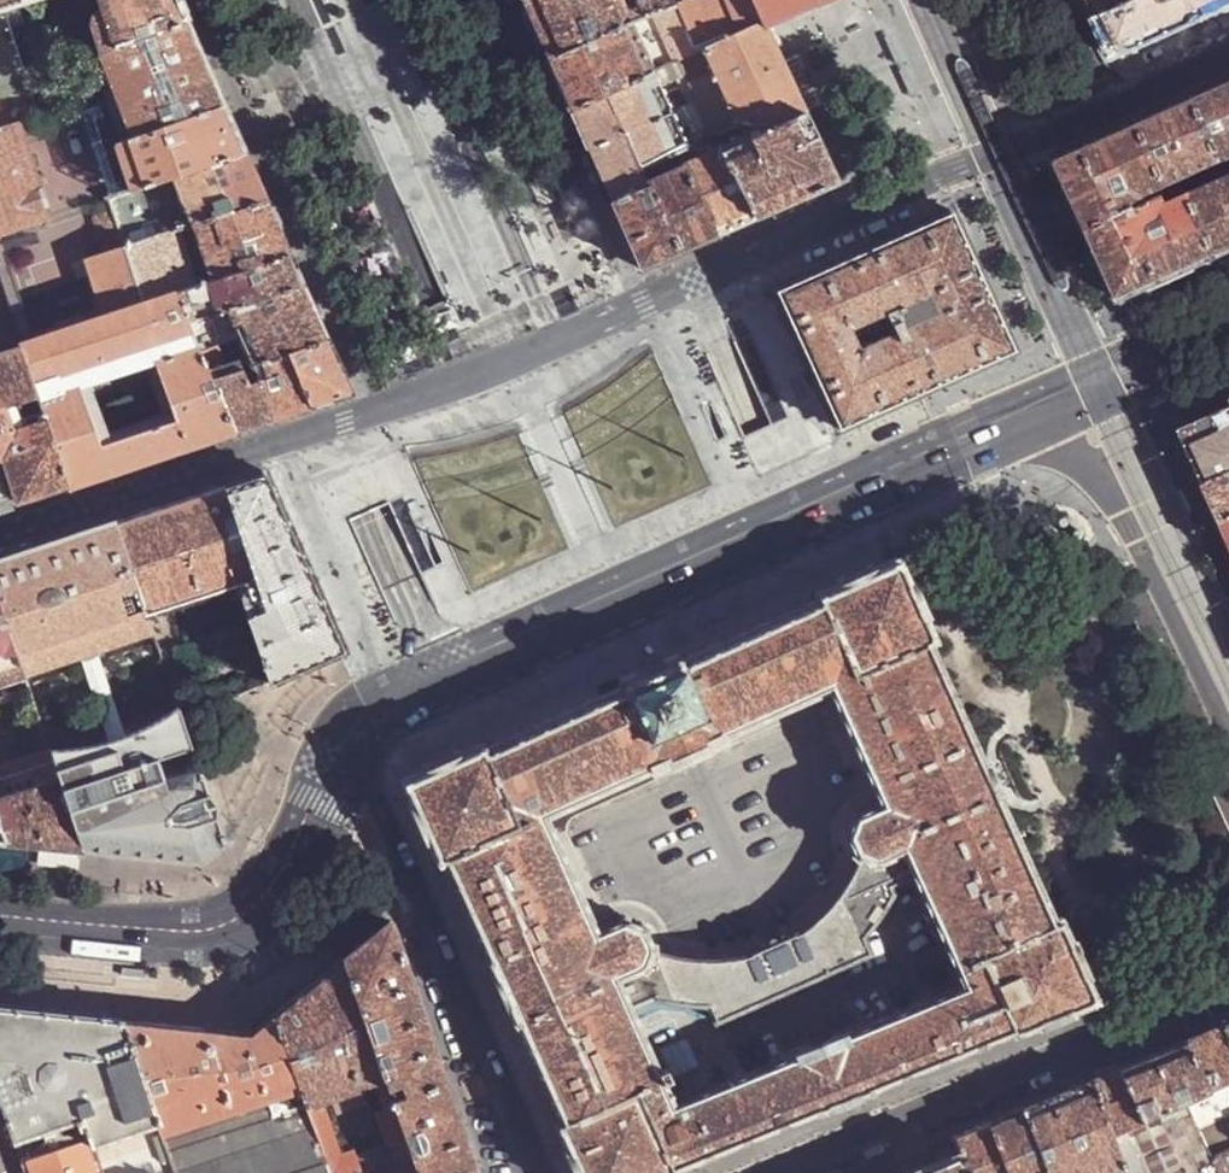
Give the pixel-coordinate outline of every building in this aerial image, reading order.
[(32,0),(0,0),(0,11),(32,0)] [(101,8),(96,11),(91,18),(91,27),(96,43),(99,51),(187,21),(177,0),(98,0),(101,8)] [(546,56),(630,20),(626,11),(622,0),(521,0),(546,56)] [(626,11),(637,7),(634,1),(635,0),(622,0),(626,11)] [(672,0),(635,0),(634,1),(637,7),(626,11),(630,20),(673,5),(672,0)] [(678,3),(698,49),(705,47),(762,21),(753,0),(685,0),(678,3)] [(762,21),(764,22),(766,25),(793,13),(815,3),(814,0),(753,0),(762,21)] [(1098,17),(1136,0),(1091,0),(1098,17)] [(1098,17),(1108,38),(1116,56),(1168,33),(1228,6),(1228,0),(1136,0),(1098,17)] [(673,5),(630,20),(653,70),(681,57),(698,49),(678,3),(673,5)] [(869,18),(864,20),(862,22),(866,31),(869,32),(874,30),(875,28),(871,19),(869,18)] [(83,20),(75,21),(79,32),(86,30),(83,20)] [(630,20),(546,56),(568,107),(653,70),(630,20)] [(187,21),(99,51),(117,97),(130,128),(133,136),(224,105),(187,21)] [(762,21),(705,47),(714,67),(720,80),(726,93),(740,121),(753,116),(757,127),(759,130),(805,110),(804,108),(781,57),(773,41),(766,25),(764,22),(762,21)] [(96,43),(84,47),(86,54),(94,52),(99,51),(96,43)] [(698,49),(681,57),(687,71),(690,78),(714,67),(705,47),(698,49)] [(797,49),(781,57),(804,108),(820,100),(797,49)] [(94,52),(86,54),(89,62),(97,59),(94,52)] [(681,57),(653,70),(659,83),(676,76),(687,71),(681,57)] [(653,70),(568,107),(609,200),(648,182),(645,177),(640,164),(676,149),(686,145),(671,110),(659,83),(653,70)] [(687,71),(676,76),(681,87),(692,82),(690,78),(687,71)] [(10,103),(0,74),(0,106),(10,103)] [(720,80),(707,86),(713,99),(726,93),(720,80)] [(1199,98),(1227,159),(1228,157),(1228,85),(1224,87),(1199,98)] [(99,91),(87,95),(90,104),(102,100),(99,91)] [(696,92),(687,96),(689,102),(699,98),(696,92)] [(713,99),(703,105),(715,132),(740,121),(726,93),(713,99)] [(689,102),(671,110),(686,145),(715,132),(703,105),(699,98),(689,102)] [(1169,112),(1144,123),(1171,183),(1227,159),(1199,98),(1169,112)] [(0,106),(0,128),(16,123),(15,119),(10,103),(0,106)] [(244,152),(224,105),(133,136),(127,138),(123,140),(115,142),(114,143),(130,190),(173,176),(244,152)] [(748,137),(723,148),(753,216),(797,197),(837,180),(815,133),(810,122),(805,110),(759,130),(760,132),(748,137)] [(26,115),(15,119),(16,123),(18,128),(19,128),(29,125),(26,115)] [(31,225),(44,262),(56,258),(42,220),(49,217),(19,128),(18,128),(16,123),(0,128),(0,235),(31,225)] [(1100,142),(1061,160),(1092,228),(1150,203),(1147,194),(1171,183),(1144,123),(1100,142)] [(833,125),(815,133),(837,180),(851,173),(852,166),(833,125)] [(757,127),(745,132),(748,137),(760,132),(759,130),(757,127)] [(130,128),(124,130),(127,138),(133,136),(130,128)] [(120,131),(112,134),(115,142),(123,140),(120,131)] [(686,145),(676,149),(682,161),(721,144),(715,132),(686,145)] [(721,144),(682,161),(715,233),(737,223),(753,216),(723,148),(721,144)] [(676,149),(640,164),(645,177),(682,161),(676,149)] [(244,152),(173,176),(189,211),(194,223),(265,199),(244,152)] [(1171,183),(1175,192),(1189,185),(1228,167),(1228,164),(1227,159),(1171,183)] [(682,161),(645,177),(648,182),(609,200),(638,267),(715,233),(682,161)] [(1189,185),(1193,194),(1228,178),(1228,167),(1189,185)] [(130,190),(124,192),(138,229),(189,211),(173,176),(130,190)] [(1193,194),(1220,254),(1228,250),(1228,178),(1193,194)] [(1167,195),(1175,192),(1171,183),(1147,194),(1150,203),(1167,195)] [(1174,274),(1220,254),(1193,194),(1171,203),(1167,195),(1150,203),(1092,228),(1107,262),(1120,292),(1123,297),(1174,274)] [(265,199),(194,223),(213,279),(289,254),(265,199)] [(837,425),(925,386),(1005,350),(1013,347),(954,215),(951,209),(945,211),(899,232),(815,269),(775,287),(776,290),(836,425),(837,425)] [(194,223),(181,228),(199,283),(205,282),(213,279),(194,223)] [(181,228),(173,230),(191,286),(199,283),(181,228)] [(146,239),(124,246),(143,300),(144,302),(175,292),(191,286),(173,230),(146,239)] [(124,246),(83,260),(102,314),(143,300),(124,246)] [(213,279),(205,282),(217,311),(229,307),(303,284),(289,254),(213,279)] [(191,286),(175,292),(187,321),(217,311),(205,282),(199,283),(191,286)] [(303,284),(229,307),(241,334),(254,363),(261,360),(288,352),(327,338),(303,284)] [(930,289),(849,325),(858,344),(938,309),(930,289)] [(187,321),(175,292),(144,302),(143,300),(102,314),(18,342),(19,346),(36,396),(44,417),(67,484),(68,487),(102,476),(128,467),(153,459),(207,441),(233,432),(211,378),(198,349),(187,321)] [(221,342),(241,334),(229,307),(217,311),(187,321),(198,349),(221,342)] [(241,334),(221,342),(233,370),(239,368),(250,364),(254,363),(241,334)] [(327,338),(288,352),(311,406),(351,393),(327,338)] [(221,342),(198,349),(211,378),(233,370),(221,342)] [(147,344),(74,370),(79,384),(90,380),(144,361),(152,359),(147,344)] [(6,508),(7,509),(13,507),(12,506),(68,487),(67,484),(44,417),(16,427),(8,406),(36,396),(19,346),(0,353),(0,510),(6,508)] [(288,352),(261,360),(264,368),(254,372),(256,379),(273,418),(294,412),(311,406),(288,352)] [(152,359),(144,361),(164,421),(172,418),(152,359)] [(254,363),(250,364),(254,372),(264,368),(261,360),(254,363)] [(245,383),(256,379),(254,372),(250,364),(239,368),(245,383)] [(233,370),(211,378),(233,432),(254,425),(273,418),(256,379),(245,383),(239,368),(233,370)] [(90,380),(79,384),(100,443),(112,439),(90,380)] [(36,396),(8,406),(16,427),(44,417),(36,396)] [(1185,430),(1189,438),(1200,463),(1210,485),(1228,477),(1228,410),(1211,418),(1185,430)] [(264,469),(225,483),(255,576),(265,608),(247,614),(271,678),(344,646),(264,469)] [(1210,485),(1222,511),(1227,524),(1228,523),(1228,477),(1210,485)] [(146,509),(114,520),(146,613),(236,583),(247,614),(265,608),(255,576),(225,483),(201,491),(146,509)] [(0,558),(0,601),(24,673),(80,654),(95,649),(152,631),(146,613),(114,520),(0,558)] [(674,1172),(677,1172),(676,1169),(679,1168),(679,1167),(698,1158),(701,1157),(702,1159),(716,1152),(739,1142),(739,1143),(754,1137),(753,1136),(776,1127),(777,1128),(791,1121),(814,1111),(814,1113),(817,1112),(827,1108),(828,1110),(835,1108),(833,1104),(857,1094),(858,1098),(865,1095),(864,1093),(874,1089),(873,1088),(876,1087),(875,1086),(898,1076),(899,1078),(913,1072),(913,1071),(936,1062),(936,1063),(950,1057),(950,1056),(973,1046),(973,1048),(989,1041),(1011,1031),(1011,1032),(1014,1030),(1015,1034),(1017,1033),(1018,1033),(1025,1031),(1024,1030),(1037,1025),(1037,1026),(1039,1025),(1041,1028),(1045,1026),(1047,1025),(1046,1023),(1069,1013),(1070,1016),(1077,1013),(1075,1010),(1077,1009),(1089,1004),(1090,1004),(1096,1002),(1096,1001),(1098,1000),(1097,997),(1099,997),(1098,994),(1096,990),(1090,976),(1093,975),(1089,967),(1087,968),(1077,947),(1080,946),(1076,938),(1073,939),(1072,937),(1068,926),(1064,918),(1063,919),(1062,915),(1057,918),(1056,915),(1048,899),(1049,898),(1045,891),(1037,874),(1034,867),(1026,850),(1027,850),(1023,841),(1022,842),(1015,825),(1016,825),(1013,818),(1012,818),(1003,798),(988,763),(979,743),(976,736),(975,736),(968,719),(969,719),(965,710),(965,711),(954,686),(954,687),(946,670),(947,669),(944,662),(943,662),(936,645),(935,642),(940,639),(933,623),(930,617),(933,616),(929,608),(927,609),(918,588),(920,587),(917,578),(914,580),(913,577),(912,578),(907,566),(908,566),(905,561),(903,555),(899,556),(898,556),(888,560),(889,561),(879,565),(879,564),(877,565),(876,562),(866,567),(867,569),(848,577),(847,575),(842,577),(837,579),(838,583),(836,583),(837,584),(827,588),(818,592),(818,593),(815,594),(817,599),(808,603),(809,604),(794,610),(794,609),(783,614),(783,615),(769,621),(768,621),(758,626),(744,632),(734,636),(734,637),(719,643),(709,647),(710,648),(694,655),(685,659),(683,655),(681,656),(679,653),(662,660),(665,665),(665,666),(640,677),(637,672),(620,679),(622,683),(620,684),(621,687),(612,691),(612,692),(597,698),(587,702),(588,703),(573,710),(548,720),(537,725),(538,726),(523,732),(522,732),(513,736),(513,737),(498,743),(488,747),(486,742),(484,743),(465,751),(464,751),(462,752),(461,749),(457,751),(451,753),(452,756),(433,764),(432,762),(422,766),(423,770),(422,770),(422,771),(413,775),(413,774),(402,779),(403,780),(401,782),(401,784),(405,794),(406,793),(410,803),(409,803),(410,804),(407,806),(411,816),(414,815),(422,834),(420,835),(424,843),(424,845),(427,844),(428,845),(429,845),(433,854),(432,855),(437,865),(438,864),(439,866),(445,864),(486,957),(483,958),(484,960),(482,960),(492,984),(497,982),(505,1001),(501,1003),(512,1028),(515,1026),(516,1027),(517,1026),(521,1034),(523,1034),(561,1120),(556,1122),(557,1125),(556,1125),(559,1132),(560,1131),(566,1144),(565,1145),(565,1147),(562,1148),(561,1153),(565,1154),(569,1153),(578,1172),(675,1172),(674,1172)] [(24,673),(0,601),(0,681),(24,673)] [(80,654),(110,740),(124,735),(95,649),(80,654)] [(59,778),(82,847),(201,859),(226,839),(183,716),(181,717),(177,703),(169,710),(159,717),(148,724),(137,730),(124,735),(110,740),(90,744),(78,746),(66,747),(48,746),(53,761),(59,778)] [(0,763),(0,779),(53,761),(48,746),(0,763)] [(0,779),(0,797),(59,778),(53,761),(0,779)] [(0,797),(0,823),(5,839),(82,847),(59,778),(0,797)] [(391,920),(344,958),(386,1079),(390,1087),(401,1083),(405,1096),(447,1081),(391,920)] [(344,958),(272,1016),(299,1086),(307,1104),(307,1105),(338,1095),(386,1079),(344,958)] [(0,1010),(0,1102),(14,1142),(41,1133),(82,1119),(92,1146),(94,1146),(160,1125),(124,1022),(31,1013),(0,1010)] [(249,1034),(124,1022),(160,1125),(164,1137),(264,1099),(299,1086),(272,1016),(249,1034)] [(1187,1040),(1208,1089),(1228,1079),(1228,1035),(1225,1025),(1201,1035),(1187,1040)] [(1138,1060),(1120,1067),(1142,1118),(1185,1099),(1208,1089),(1187,1040),(1168,1048),(1138,1060)] [(1093,1078),(1118,1158),(1120,1158),(1125,1172),(1219,1172),(1210,1154),(1185,1099),(1142,1118),(1120,1067),(1105,1074),(1093,1078)] [(1023,1107),(1048,1172),(1125,1172),(1120,1158),(1118,1158),(1093,1078),(1056,1094),(1023,1107)] [(338,1095),(365,1172),(390,1172),(416,1164),(394,1100),(390,1087),(386,1079),(338,1095)] [(1185,1099),(1210,1154),(1228,1145),(1228,1079),(1208,1089),(1185,1099)] [(477,1169),(460,1118),(447,1081),(405,1096),(394,1100),(416,1164),(419,1172),(464,1172),(477,1169)] [(299,1086),(264,1099),(271,1117),(307,1104),(299,1086)] [(307,1105),(315,1126),(331,1172),(365,1172),(338,1095),(307,1105)] [(164,1137),(176,1172),(189,1172),(315,1126),(307,1105),(307,1104),(271,1117),(264,1099),(164,1137)] [(989,1121),(1009,1172),(1048,1172),(1023,1107),(1002,1116),(989,1121)] [(41,1133),(48,1152),(21,1161),(25,1172),(103,1172),(94,1146),(92,1146),(82,1119),(41,1133)] [(954,1136),(960,1151),(961,1150),(970,1172),(1009,1172),(989,1121),(974,1127),(957,1134),(954,1136)] [(94,1146),(103,1172),(176,1172),(164,1137),(160,1125),(94,1146)] [(189,1172),(331,1172),(315,1126),(189,1172)] [(41,1133),(14,1142),(21,1161),(48,1152),(41,1133)] [(1210,1154),(1219,1172),(1228,1172),(1228,1145),(1210,1154)] [(961,1150),(960,1151),(905,1172),(970,1172),(961,1150)] [(416,1164),(390,1172),(419,1172),(416,1164)]
